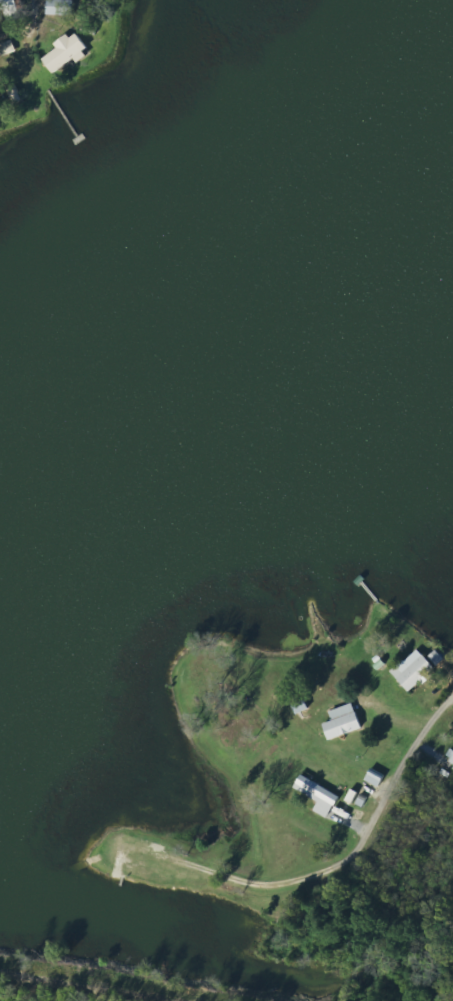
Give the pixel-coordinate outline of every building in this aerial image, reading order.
[(7,10),(9,19),(21,17),(17,0),(0,0),(0,12),(7,10)] [(75,16),(75,1),(52,0),(48,0),(48,16),(75,16)] [(56,46),(59,49),(44,60),(55,75),(76,60),(79,64),(91,55),(75,33),(56,46)] [(15,42),(0,45),(0,46),(2,57),(17,54),(15,42)] [(393,673),(412,694),(438,669),(418,649),(393,673)] [(429,658),(438,667),(446,660),(437,650),(429,658)] [(325,725),(331,741),(364,729),(354,704),(331,712),(334,721),(325,725)] [(320,801),(315,812),(330,819),(341,795),(302,777),(296,790),(320,801)]
